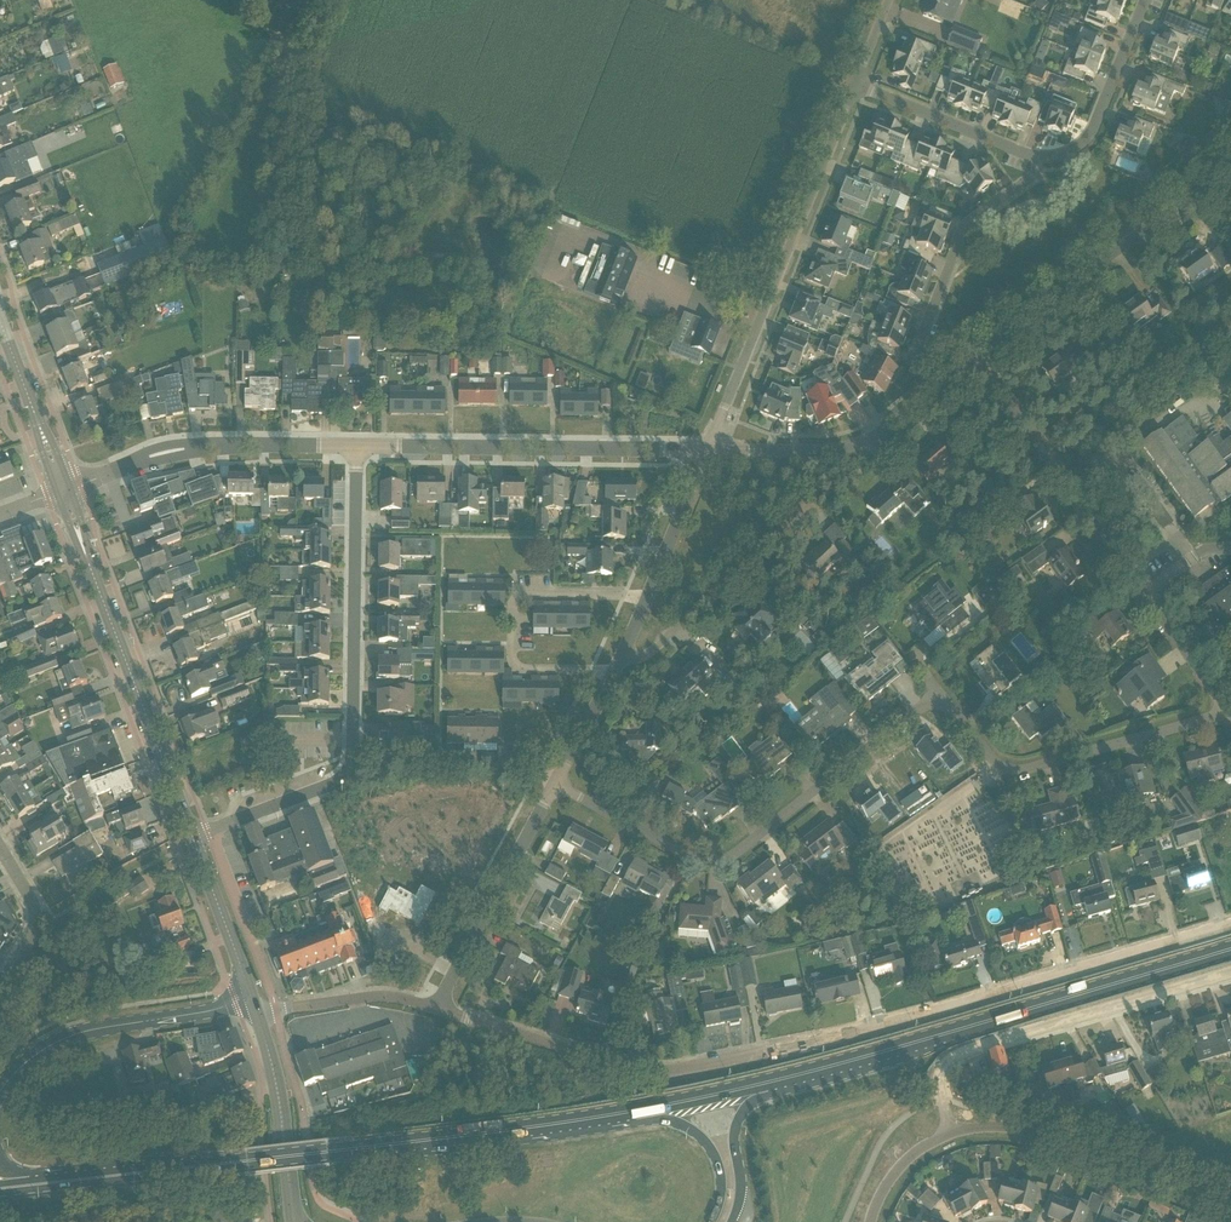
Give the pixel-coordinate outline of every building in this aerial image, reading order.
[(42,13),(53,8),(50,0),(46,0),(38,3),(42,13)] [(923,16),(942,24),(951,1),(960,5),(962,0),(930,0),(923,16)] [(1013,18),(1019,5),(1006,0),(1005,0),(1000,12),(1013,18)] [(1085,21),(1105,29),(1108,21),(1115,24),(1117,19),(1119,20),(1123,10),(1100,0),(1096,9),(1090,7),(1085,21)] [(1123,10),(1127,0),(1100,0),(1123,10)] [(1219,13),(1224,0),(1204,0),(1208,2),(1206,8),(1219,13)] [(1222,12),(1230,19),(1230,0),(1222,12)] [(1055,12),(1051,22),(1060,25),(1068,28),(1072,19),(1055,12)] [(1074,15),(1072,20),(1078,23),(1081,18),(1074,15)] [(1167,15),(1163,26),(1173,30),(1177,19),(1167,15)] [(1078,54),(1101,64),(1105,54),(1104,53),(1106,48),(1098,45),(1101,37),(1081,29),(1076,43),(1082,45),(1078,54)] [(1045,31),(1042,39),(1051,43),(1055,35),(1045,31)] [(1158,62),(1171,68),(1178,51),(1184,54),(1190,40),(1170,32),(1167,39),(1161,37),(1159,42),(1156,41),(1148,59),(1151,60),(1150,61),(1157,64),(1158,62)] [(982,40),(965,33),(957,51),(974,58),(982,40)] [(47,42),(54,57),(68,51),(64,41),(60,43),(58,37),(47,42)] [(898,59),(919,68),(923,59),(931,63),(936,49),(914,40),(911,47),(905,45),(902,52),(900,51),(898,56),(899,56),(898,59)] [(981,51),(979,56),(981,59),(985,61),(989,59),(991,55),(989,51),(985,49),(981,51)] [(1063,75),(1083,83),(1086,75),(1094,78),(1096,73),(1097,74),(1101,64),(1078,54),(1074,63),(1068,61),(1063,75)] [(57,65),(61,75),(73,71),(66,56),(52,61),(54,66),(57,65)] [(900,87),(910,91),(919,68),(898,59),(897,59),(893,67),(896,68),(892,76),(899,78),(898,79),(903,81),(900,87)] [(1032,67),(1040,70),(1043,62),(1035,59),(1032,67)] [(103,71),(111,90),(124,84),(117,65),(103,71)] [(940,77),(948,79),(951,70),(944,68),(940,77)] [(990,84),(997,86),(1002,70),(994,68),(990,84)] [(954,106),(957,107),(966,85),(962,83),(965,75),(952,70),(948,80),(943,92),(950,95),(948,101),(955,104),(954,106)] [(75,78),(78,85),(84,82),(81,75),(75,78)] [(1154,112),(1160,95),(1171,99),(1174,93),(1182,97),(1185,89),(1152,75),(1149,83),(1144,81),(1142,86),(1138,85),(1131,102),(1133,103),(1133,105),(1139,108),(1140,106),(1154,112)] [(3,97),(15,92),(11,82),(16,80),(14,76),(9,78),(8,77),(0,81),(0,98),(3,97)] [(935,91),(942,94),(943,92),(948,80),(941,77),(935,91)] [(971,110),(978,113),(981,107),(984,109),(993,87),(984,83),(980,91),(966,85),(957,107),(970,113),(971,110)] [(1206,84),(1203,91),(1210,94),(1212,87),(1206,84)] [(59,88),(62,93),(68,90),(66,85),(59,88)] [(999,124),(1005,127),(1014,104),(1007,101),(1010,93),(993,87),(984,109),(995,113),(992,119),(1000,122),(999,124)] [(1217,96),(1225,99),(1228,93),(1220,90),(1217,96)] [(1058,135),(1061,136),(1062,132),(1066,133),(1068,128),(1070,128),(1073,121),(1071,120),(1073,114),(1061,109),(1064,101),(1053,97),(1050,105),(1047,103),(1045,108),(1044,108),(1038,122),(1046,125),(1044,129),(1050,132),(1052,134),(1056,135),(1058,135)] [(1016,129),(1023,132),(1026,126),(1033,128),(1042,106),(1028,101),(1025,109),(1014,104),(1005,127),(1015,131),(1016,129)] [(9,107),(12,115),(23,110),(20,103),(9,107)] [(81,108),(86,118),(96,113),(92,103),(81,108)] [(6,128),(16,124),(13,115),(0,120),(0,130),(6,128)] [(1122,150),(1136,155),(1143,139),(1149,141),(1154,127),(1134,119),(1131,127),(1126,125),(1124,130),(1120,129),(1113,146),(1115,147),(1115,149),(1122,151),(1122,150)] [(885,150),(894,129),(894,127),(886,124),(885,126),(877,123),(875,129),(874,129),(872,134),(866,131),(859,148),(867,151),(870,144),(885,150)] [(891,161),(904,167),(913,145),(906,142),(908,136),(901,133),(902,130),(898,129),(897,130),(894,129),(885,150),(894,153),(891,161)] [(2,149),(2,148),(13,144),(10,137),(9,135),(0,139),(0,150),(2,149)] [(1182,141),(1181,145),(1182,148),(1186,149),(1189,148),(1190,145),(1189,141),(1186,140),(1182,141)] [(904,167),(917,172),(920,164),(929,168),(938,147),(934,145),(935,144),(931,142),(930,144),(922,141),(920,147),(913,145),(904,167)] [(0,167),(0,188),(9,185),(14,183),(15,184),(33,177),(32,175),(27,163),(38,159),(31,144),(5,155),(4,156),(7,164),(0,167)] [(936,179),(949,185),(958,163),(951,160),(953,154),(946,151),(947,149),(938,145),(938,147),(929,168),(939,172),(936,179)] [(966,184),(975,196),(979,193),(980,192),(982,194),(989,190),(987,187),(992,183),(990,180),(992,179),(982,165),(977,168),(975,165),(971,168),(958,163),(949,185),(959,189),(966,184)] [(857,178),(871,183),(874,176),(860,170),(857,178)] [(55,177),(58,185),(64,183),(61,175),(55,177)] [(874,176),(871,183),(878,186),(881,179),(874,176)] [(866,190),(846,182),(839,198),(845,200),(842,208),(857,214),(859,209),(865,211),(870,199),(872,200),(872,201),(876,203),(881,190),(882,188),(869,183),(868,184),(866,190)] [(15,191),(18,200),(40,192),(36,183),(15,191)] [(994,186),(990,189),(994,195),(999,192),(994,186)] [(251,191),(237,189),(236,200),(250,202),(251,191)] [(886,207),(894,210),(900,195),(892,192),(886,207)] [(14,232),(32,226),(27,212),(34,209),(32,202),(6,211),(14,232)] [(920,210),(916,219),(924,222),(920,231),(945,241),(951,226),(936,220),(937,217),(938,214),(940,211),(922,204),(920,210)] [(896,210),(892,219),(901,223),(905,214),(896,210)] [(76,228),(83,245),(87,243),(76,216),(48,228),(52,237),(76,228)] [(830,219),(821,243),(832,247),(847,254),(848,252),(852,243),(845,240),(850,228),(850,227),(842,224),(830,219)] [(85,282),(89,294),(106,288),(172,263),(158,227),(139,234),(144,248),(97,266),(101,276),(85,282)] [(903,250),(921,257),(923,250),(937,255),(938,253),(940,254),(944,244),(942,244),(943,241),(944,242),(945,241),(912,228),(922,232),(919,239),(911,238),(909,243),(906,242),(903,250)] [(21,251),(29,271),(44,265),(39,252),(51,247),(45,231),(31,237),(34,246),(21,251)] [(885,234),(882,243),(892,247),(895,238),(885,234)] [(879,253),(883,255),(888,253),(890,248),(882,245),(879,253)] [(602,246),(584,293),(619,307),(637,260),(635,259),(636,256),(624,251),(623,254),(602,246)] [(1179,268),(1186,277),(1191,284),(1200,277),(1204,275),(1208,280),(1223,269),(1224,271),(1230,266),(1230,259),(1230,258),(1223,248),(1212,256),(1213,257),(1206,262),(1200,253),(1179,268)] [(851,264),(870,272),(874,261),(873,261),(876,255),(867,251),(865,258),(851,253),(847,263),(851,264)] [(904,280),(928,290),(931,282),(928,281),(931,274),(921,270),(925,262),(904,253),(900,263),(901,266),(902,268),(903,270),(907,272),(904,280)] [(806,280),(827,288),(834,270),(847,275),(851,264),(847,263),(829,255),(826,264),(814,259),(810,271),(808,270),(805,276),(807,277),(806,280)] [(284,266),(284,276),(291,277),(292,266),(291,266),(292,263),(284,263),(284,266)] [(868,277),(871,279),(873,277),(874,277),(877,276),(879,271),(872,268),(868,277)] [(114,297),(123,317),(139,311),(131,289),(138,287),(135,278),(114,286),(118,295),(114,297)] [(886,299),(906,307),(909,300),(919,304),(924,292),(926,293),(928,290),(904,280),(901,288),(896,286),(893,287),(890,289),(886,299)] [(49,294),(34,299),(40,315),(63,306),(70,304),(89,296),(84,281),(74,285),(49,294)] [(238,303),(240,311),(248,309),(246,301),(245,301),(244,297),(238,299),(239,303),(238,303)] [(793,312),(790,320),(801,325),(808,328),(813,318),(821,321),(823,316),(830,319),(833,311),(819,306),(819,305),(810,302),(799,297),(796,306),(794,305),(791,311),(793,312)] [(1116,332),(1122,342),(1157,316),(1160,320),(1168,314),(1159,301),(1147,310),(1138,298),(1122,309),(1124,312),(1115,318),(1122,327),(1120,328),(1120,329),(1116,332)] [(880,303),(876,312),(881,315),(877,325),(883,327),(907,337),(907,335),(910,327),(908,327),(906,326),(908,320),(897,315),(900,308),(884,301),(883,305),(880,303)] [(70,304),(63,306),(66,313),(73,311),(70,304)] [(852,315),(854,310),(841,304),(837,314),(850,319),(852,315)] [(47,331),(52,345),(74,336),(71,328),(73,325),(78,323),(74,310),(51,319),(52,320),(56,318),(59,326),(47,331)] [(850,319),(849,323),(854,325),(857,317),(852,315),(850,319)] [(704,354),(709,356),(719,329),(694,319),(683,346),(698,352),(704,354)] [(871,341),(869,349),(878,352),(881,344),(898,351),(901,344),(903,345),(906,338),(907,337),(883,327),(877,325),(872,323),(869,331),(878,335),(875,342),(871,341)] [(329,352),(336,352),(336,347),(341,347),(340,332),(329,332),(329,333),(321,334),(321,340),(318,340),(318,350),(329,350),(329,352)] [(1221,334),(1209,334),(1209,346),(1221,345),(1221,334)] [(69,364),(91,356),(86,343),(78,346),(74,336),(52,345),(57,358),(69,354),(73,362),(69,364)] [(778,370),(794,377),(799,364),(800,364),(803,357),(805,357),(807,357),(809,350),(808,348),(806,347),(807,346),(783,337),(780,344),(778,345),(775,350),(777,352),(776,355),(783,358),(778,370)] [(831,339),(829,344),(839,348),(842,340),(835,337),(831,339)] [(825,356),(834,359),(839,348),(830,344),(822,342),(818,352),(826,355),(825,356)] [(237,352),(236,380),(245,379),(246,368),(250,368),(250,343),(237,343),(237,352)] [(1041,368),(1056,388),(1092,362),(1083,350),(1071,359),(1065,351),(1041,368)] [(336,352),(329,352),(329,364),(329,367),(329,386),(329,403),(341,403),(341,410),(347,416),(348,416),(354,410),(356,410),(356,408),(357,408),(360,405),(360,404),(371,404),(371,389),(376,389),(376,377),(366,377),(363,380),(347,380),(347,376),(348,375),(343,369),(344,369),(344,364),(344,353),(336,353),(336,352)] [(698,352),(693,364),(699,367),(704,354),(698,352)] [(441,358),(441,376),(449,376),(449,358),(441,358)] [(192,359),(181,363),(183,377),(185,388),(187,399),(198,399),(198,412),(210,412),(210,410),(215,410),(215,408),(227,408),(228,398),(225,398),(225,385),(215,385),(216,374),(214,374),(214,384),(196,384),(192,359)] [(869,374),(863,383),(874,389),(874,391),(879,394),(881,393),(884,394),(892,379),(894,380),(899,371),(888,365),(877,359),(876,360),(869,374)] [(493,375),(502,375),(502,360),(493,360),(493,375)] [(503,375),(512,375),(512,360),(503,360),(503,375)] [(1225,360),(1219,364),(1224,371),(1230,367),(1225,360)] [(544,377),(554,377),(554,362),(544,362),(544,377)] [(88,388),(79,363),(62,369),(64,373),(63,373),(71,394),(88,388)] [(311,414),(322,414),(322,402),(322,390),(292,390),(292,373),(292,363),(283,363),(283,373),(283,382),(282,394),(292,394),(292,413),(311,413),(311,414)] [(173,365),(175,375),(182,374),(180,364),(173,365)] [(379,379),(388,379),(388,364),(379,364),(379,379)] [(807,408),(807,416),(809,418),(815,415),(819,425),(839,416),(832,399),(840,396),(840,395),(841,395),(841,394),(841,393),(841,392),(837,387),(844,383),(842,380),(832,366),(814,374),(821,392),(816,393),(807,397),(811,406),(807,408)] [(329,367),(318,367),(318,386),(329,386),(329,367)] [(92,375),(96,384),(109,379),(106,370),(92,375)] [(555,388),(564,388),(564,373),(556,373),(555,388)] [(640,374),(635,387),(645,391),(650,377),(640,374)] [(844,383),(856,401),(866,393),(859,384),(852,374),(842,380),(844,383)] [(129,382),(136,401),(143,398),(139,386),(151,381),(148,375),(140,378),(129,382)] [(168,393),(147,397),(149,408),(151,420),(183,414),(181,402),(179,392),(181,391),(180,389),(178,378),(178,377),(166,379),(168,393)] [(459,405),(477,405),(477,385),(470,385),(470,379),(459,379),(459,405)] [(264,411),(275,411),(275,391),(278,391),(278,380),(250,380),(250,391),(245,391),(245,408),(260,409),(260,408),(264,408),(264,411)] [(477,405),(495,405),(496,380),(486,380),(486,385),(477,385),(477,405)] [(510,405),(528,406),(528,386),(520,386),(520,380),(510,380),(510,405)] [(76,408),(83,425),(98,420),(94,410),(103,407),(101,403),(132,392),(132,393),(129,394),(132,403),(135,402),(135,401),(136,401),(129,382),(127,383),(126,381),(97,392),(99,399),(76,408)] [(528,406),(546,406),(546,381),(536,381),(536,386),(528,386),(528,406)] [(390,414),(408,414),(409,395),(402,395),(402,389),(391,389),(390,414)] [(408,414),(426,414),(427,390),(418,390),(418,395),(409,395),(408,414)] [(426,414),(444,414),(445,390),(435,390),(435,395),(428,395),(428,390),(427,390),(426,414)] [(760,411),(760,413),(783,422),(784,420),(788,420),(788,422),(800,422),(800,412),(800,400),(800,390),(789,390),(789,396),(788,401),(779,397),(768,393),(763,404),(762,404),(761,405),(761,406),(760,407),(760,408),(760,409),(760,410),(760,411)] [(561,416),(579,416),(579,397),(570,397),(570,391),(561,391),(561,416)] [(601,406),(610,406),(610,391),(602,391),(601,406)] [(579,416),(597,416),(597,392),(587,392),(587,397),(579,397),(579,416)] [(1224,412),(1228,418),(1223,421),(1230,433),(1230,407),(1224,412)] [(1195,519),(1213,505),(1215,508),(1230,497),(1230,439),(1223,445),(1216,435),(1213,438),(1212,436),(1205,441),(1201,435),(1197,438),(1183,418),(1161,434),(1157,429),(1149,435),(1152,439),(1142,446),(1195,519)] [(920,474),(929,484),(938,477),(936,474),(949,463),(952,467),(954,465),(938,446),(921,461),(927,468),(920,474)] [(14,476),(8,461),(0,464),(0,482),(14,476)] [(194,473),(134,486),(135,489),(132,490),(137,504),(135,505),(133,510),(133,513),(139,511),(141,514),(153,509),(155,515),(156,514),(159,521),(176,514),(169,499),(172,498),(173,499),(187,494),(192,508),(194,507),(194,508),(219,499),(219,493),(219,481),(220,478),(212,480),(211,477),(197,482),(194,473)] [(959,478),(958,479),(966,489),(971,485),(963,475),(959,478)] [(1147,486),(1139,475),(1128,483),(1136,494),(1147,486)] [(225,512),(225,522),(233,522),(231,500),(233,500),(233,498),(261,498),(260,491),(253,491),(253,487),(254,487),(254,484),(253,484),(253,478),(229,478),(229,483),(220,483),(220,481),(219,481),(219,493),(219,499),(219,501),(224,501),(225,512)] [(417,492),(417,497),(427,497),(427,503),(437,503),(437,498),(444,498),(444,493),(444,480),(418,480),(417,492)] [(451,531),(459,531),(460,513),(478,513),(478,503),(486,503),(486,488),(478,487),(478,481),(467,480),(467,482),(459,482),(459,506),(451,506),(451,520),(451,528),(451,531)] [(493,521),(509,521),(509,499),(523,500),(524,481),(502,481),(501,490),(493,490),(493,521)] [(544,499),(544,510),(547,510),(563,510),(563,506),(563,500),(568,500),(568,482),(544,481),(544,494),(544,499)] [(875,499),(866,507),(874,515),(869,520),(869,521),(876,529),(882,525),(903,505),(914,517),(930,504),(918,491),(913,496),(910,493),(916,488),(909,481),(903,486),(901,484),(892,492),(893,493),(891,495),(889,492),(878,502),(875,499)] [(606,482),(606,507),(617,507),(617,500),(635,500),(635,498),(636,498),(637,496),(637,495),(637,493),(636,492),(635,491),(635,483),(606,482)] [(261,498),(261,517),(270,517),(269,500),(278,500),(278,512),(295,512),(295,500),(288,500),(289,483),(269,483),(269,492),(261,492),(261,491),(260,491),(261,498)] [(322,530),(332,530),(332,501),(323,501),(324,484),(304,483),(304,496),(304,501),(315,501),(314,510),(323,510),(322,530)] [(573,506),(573,507),(586,507),(591,507),(591,499),(585,499),(585,495),(588,483),(578,483),(573,506)] [(392,530),(409,530),(409,520),(401,520),(402,485),(381,484),(381,511),(392,511),(392,530)] [(995,502),(1003,513),(1019,501),(1011,490),(995,502)] [(1021,506),(1016,509),(1022,518),(1020,520),(1032,536),(1042,529),(1052,522),(1050,519),(1051,518),(1048,514),(1046,514),(1039,505),(1037,506),(1031,498),(1021,506)] [(595,546),(604,546),(604,539),(624,539),(625,528),(622,528),(622,515),(620,515),(620,507),(617,507),(606,507),(591,507),(586,507),(586,516),(591,516),(591,518),(603,518),(603,539),(595,539),(595,546)] [(225,512),(214,516),(218,526),(225,524),(225,522),(225,512)] [(536,515),(536,533),(547,533),(547,515),(536,515)] [(130,535),(136,551),(147,547),(145,541),(154,538),(158,550),(167,546),(181,541),(174,519),(164,523),(162,520),(158,522),(153,524),(154,526),(150,528),(149,525),(140,529),(141,531),(130,535)] [(529,519),(523,523),(528,529),(534,525),(529,519)] [(220,531),(226,538),(233,533),(228,526),(227,526),(226,525),(223,525),(225,528),(220,531)] [(0,540),(0,557),(10,585),(13,584),(23,580),(21,575),(41,567),(52,563),(43,537),(41,538),(27,543),(21,528),(2,535),(3,539),(0,540)] [(299,530),(287,529),(281,529),(281,536),(296,536),(296,543),(303,543),(303,553),(331,553),(331,537),(313,537),(313,530),(299,530)] [(974,545),(986,560),(996,551),(989,542),(993,539),(988,533),(985,536),(980,530),(970,537),(975,544),(974,545)] [(960,531),(948,539),(954,547),(966,539),(960,531)] [(380,570),(398,570),(398,558),(417,559),(431,558),(431,542),(402,541),(402,550),(380,549),(380,570)] [(802,563),(817,579),(840,557),(839,556),(843,553),(853,563),(858,558),(842,541),(836,548),(833,552),(826,544),(814,556),(811,554),(802,563)] [(967,541),(956,549),(960,555),(966,551),(969,555),(974,551),(967,541)] [(139,559),(144,574),(173,563),(176,570),(199,562),(198,559),(192,561),(190,555),(173,561),(167,546),(158,550),(159,552),(139,559)] [(581,584),(594,585),(595,576),(612,576),(612,554),(604,554),(604,546),(595,546),(595,547),(568,546),(568,556),(586,556),(586,576),(582,575),(581,584)] [(1049,564),(1067,589),(1083,577),(1071,560),(1072,559),(1067,551),(1052,561),(1046,553),(1026,567),(1032,576),(1049,564)] [(310,568),(331,568),(331,553),(303,553),(303,567),(311,568),(310,568)] [(0,589),(10,585),(0,557),(0,589)] [(150,594),(149,595),(152,602),(154,603),(155,602),(156,605),(173,599),(170,591),(174,590),(172,585),(190,578),(186,567),(156,578),(158,584),(150,587),(152,593),(150,594)] [(246,567),(240,569),(242,577),(249,575),(246,567)] [(1217,639),(1230,629),(1230,569),(1230,568),(1188,599),(1217,639)] [(378,597),(378,606),(379,606),(379,607),(392,607),(398,607),(399,607),(399,598),(418,598),(418,578),(402,578),(402,586),(392,586),(380,586),(380,597),(378,597)] [(35,593),(38,602),(54,596),(48,579),(23,589),(26,596),(35,593)] [(983,590),(992,601),(1003,592),(994,580),(983,590)] [(449,606),(467,606),(467,587),(458,587),(458,582),(449,581),(449,606)] [(467,606),(485,606),(485,587),(486,587),(486,582),(477,582),(477,587),(467,587),(467,606)] [(485,606),(504,606),(504,582),(495,582),(495,587),(486,587),(485,587),(485,606)] [(917,617),(931,635),(942,626),(949,634),(969,619),(960,608),(966,604),(954,589),(950,592),(942,582),(933,589),(936,592),(923,602),(928,608),(917,617)] [(302,598),(330,599),(330,583),(302,583),(302,598)] [(0,589),(6,604),(19,599),(13,584),(10,585),(0,589)] [(174,606),(174,607),(194,599),(191,589),(175,595),(178,605),(174,606)] [(164,628),(167,637),(169,636),(183,631),(179,620),(190,615),(209,608),(204,595),(194,599),(174,607),(176,613),(163,618),(166,627),(164,628)] [(302,614),(330,614),(330,599),(302,598),(302,614)] [(196,623),(199,633),(225,623),(254,612),(253,611),(258,609),(258,611),(264,608),(264,607),(263,607),(260,599),(218,616),(218,615),(196,623)] [(41,605),(23,611),(27,623),(32,621),(33,623),(35,628),(47,624),(50,623),(62,619),(56,603),(45,607),(42,608),(41,605)] [(534,628),(552,629),(552,609),(543,609),(543,604),(534,604),(534,628)] [(552,629),(570,629),(570,610),(571,610),(571,605),(562,604),(562,610),(552,609),(552,629)] [(794,604),(782,615),(787,621),(796,631),(809,620),(794,604)] [(570,629),(589,629),(589,605),(580,605),(580,610),(571,610),(570,610),(570,629)] [(744,608),(734,618),(741,626),(735,632),(743,641),(746,644),(751,639),(760,649),(773,637),(771,635),(767,631),(778,620),(777,619),(773,614),(764,605),(758,611),(755,607),(756,607),(755,606),(748,613),(744,608)] [(182,647),(175,650),(179,662),(178,662),(181,670),(189,668),(188,666),(198,662),(194,652),(211,645),(210,641),(226,635),(228,635),(228,637),(259,625),(258,623),(266,622),(265,606),(264,607),(264,608),(258,611),(258,622),(254,612),(225,623),(199,633),(190,636),(187,638),(189,644),(182,647)] [(1105,632),(1115,646),(1130,635),(1122,623),(1124,622),(1117,613),(1103,623),(1097,614),(1087,621),(1085,623),(1096,638),(1105,632)] [(379,624),(379,643),(391,643),(398,643),(403,643),(408,643),(408,629),(415,629),(416,625),(419,625),(419,623),(419,616),(408,616),(408,614),(398,614),(386,614),(386,615),(387,615),(387,624),(379,624)] [(870,617),(855,628),(864,639),(869,635),(878,628),(870,618),(870,617)] [(7,640),(10,648),(37,636),(33,628),(7,640)] [(295,644),(329,644),(329,629),(302,629),(296,629),(295,644)] [(38,638),(45,657),(59,652),(59,653),(78,646),(72,630),(55,637),(53,633),(38,638)] [(425,640),(423,646),(427,650),(432,648),(433,643),(430,639),(425,640)] [(853,672),(849,676),(855,683),(852,685),(859,694),(862,692),(870,701),(900,677),(886,659),(895,652),(887,642),(871,654),(876,660),(874,662),(872,660),(861,668),(860,667),(853,672)] [(249,649),(256,667),(266,662),(266,643),(249,649)] [(295,660),(298,660),(298,659),(302,659),(302,660),(329,660),(329,644),(295,644),(295,660)] [(983,682),(988,689),(1002,678),(1009,687),(1021,677),(1003,654),(999,658),(991,648),(976,661),(989,677),(983,682)] [(448,674),(467,674),(467,655),(457,655),(457,650),(448,650),(448,674)] [(467,674),(485,674),(485,655),(485,650),(476,650),(476,655),(467,655),(467,674)] [(485,674),(503,674),(503,650),(495,650),(495,655),(485,655),(485,674)] [(378,679),(399,680),(399,679),(411,679),(411,678),(413,678),(413,666),(411,666),(411,652),(397,651),(397,660),(379,660),(378,679)] [(213,658),(215,663),(220,660),(224,659),(223,654),(213,658)] [(814,657),(804,665),(807,669),(817,661),(814,657)] [(1036,669),(1042,679),(1059,667),(1052,657),(1036,669)] [(1136,672),(1113,689),(1125,705),(1138,696),(1148,709),(1164,698),(1154,685),(1153,686),(1148,680),(1160,672),(1149,657),(1139,664),(1134,668),(1136,672)] [(828,658),(821,663),(825,668),(832,663),(828,658)] [(30,679),(32,683),(37,680),(35,676),(58,667),(55,659),(49,661),(26,670),(29,679),(30,679)] [(186,682),(192,699),(210,693),(211,692),(209,687),(208,684),(217,681),(215,675),(224,671),(220,660),(215,663),(201,668),(204,676),(186,682)] [(682,701),(683,703),(698,689),(705,698),(716,688),(709,680),(713,676),(697,660),(668,686),(672,691),(663,699),(678,715),(685,708),(680,703),(682,701)] [(64,672),(56,675),(59,683),(66,680),(70,691),(76,688),(82,686),(87,684),(80,665),(69,670),(64,672)] [(725,679),(741,697),(752,687),(736,669),(725,679)] [(231,679),(209,687),(211,692),(210,693),(212,697),(245,684),(241,674),(230,678),(231,679)] [(297,690),(329,691),(329,675),(298,674),(298,681),(289,681),(289,690),(297,690)] [(1040,683),(1046,690),(1054,683),(1049,676),(1040,683)] [(503,703),(522,703),(522,684),(512,684),(512,679),(503,679),(503,703)] [(522,703),(540,704),(540,684),(540,679),(532,679),(532,684),(522,684),(522,703)] [(540,704),(558,704),(558,679),(550,679),(550,684),(540,684),(540,704)] [(820,716),(799,732),(814,751),(828,739),(827,737),(842,726),(843,728),(851,722),(848,718),(856,712),(834,684),(816,697),(823,707),(817,712),(820,716)] [(378,695),(378,715),(391,716),(404,716),(404,709),(404,703),(413,703),(413,687),(397,686),(397,695),(391,695),(378,695)] [(218,698),(223,710),(251,700),(246,687),(218,698)] [(1090,688),(1084,692),(1089,700),(1095,696),(1090,688)] [(301,706),(329,706),(329,691),(297,690),(297,698),(301,698),(301,706)] [(64,695),(51,700),(54,709),(66,705),(75,701),(71,692),(64,695)] [(5,722),(5,723),(19,715),(14,707),(13,707),(6,694),(1,697),(8,709),(0,714),(0,715),(5,722)] [(76,702),(67,706),(72,722),(70,723),(73,731),(80,728),(88,726),(87,724),(93,721),(98,720),(105,717),(98,699),(89,702),(88,698),(76,702)] [(756,712),(760,713),(761,713),(762,712),(764,709),(765,708),(763,703),(762,703),(758,702),(757,702),(756,703),(753,706),(753,707),(755,712),(756,712)] [(1011,718),(1029,742),(1038,735),(1041,739),(1054,729),(1057,734),(1069,725),(1053,704),(1040,714),(1032,703),(1021,711),(1020,709),(1017,711),(1019,713),(1011,718)] [(275,712),(268,714),(269,722),(274,720),(279,717),(279,718),(284,718),(284,708),(275,712)] [(191,721),(180,725),(187,744),(205,737),(202,730),(217,724),(212,710),(197,716),(198,718),(191,721)] [(9,735),(11,739),(27,730),(20,718),(20,717),(19,715),(5,723),(5,722),(2,724),(9,736),(9,735)] [(447,744),(464,745),(465,717),(459,717),(459,720),(447,720),(447,744)] [(464,745),(481,745),(481,717),(476,717),(476,720),(465,720),(465,717),(464,745)] [(481,745),(498,745),(498,721),(487,720),(487,717),(481,717),(481,745)] [(378,735),(378,753),(399,753),(399,747),(407,747),(407,739),(407,732),(422,732),(423,724),(407,724),(392,724),(392,736),(390,736),(386,736),(378,735)] [(630,755),(630,774),(643,774),(642,763),(647,763),(656,754),(655,750),(660,750),(659,725),(647,725),(647,737),(631,738),(622,738),(622,751),(631,750),(631,755),(630,755)] [(88,728),(66,736),(69,747),(75,745),(84,741),(92,738),(88,728)] [(66,790),(65,790),(90,781),(90,780),(113,772),(125,768),(111,732),(62,750),(61,751),(46,756),(66,790)] [(761,777),(765,783),(780,771),(777,767),(791,756),(775,736),(759,748),(763,754),(759,757),(754,757),(753,757),(751,758),(749,771),(749,775),(753,780),(756,780),(761,777)] [(931,738),(915,749),(929,768),(930,767),(939,761),(944,768),(950,775),(963,764),(949,746),(942,752),(937,745),(938,745),(934,741),(931,738)] [(22,750),(31,764),(43,757),(34,743),(22,750)] [(21,761),(17,755),(12,747),(0,754),(0,774),(21,761)] [(1197,778),(1199,785),(1214,781),(1211,771),(1222,768),(1216,747),(1205,751),(1205,752),(1184,758),(1190,780),(1197,778)] [(26,767),(30,774),(47,764),(43,757),(31,764),(26,767)] [(731,773),(722,762),(710,771),(717,781),(721,778),(722,780),(731,773)] [(898,762),(882,774),(904,803),(919,792),(922,795),(932,788),(916,767),(907,774),(898,762)] [(1145,767),(1139,769),(1139,768),(1120,773),(1124,787),(1115,789),(1118,799),(1124,798),(1128,810),(1143,805),(1141,799),(1154,795),(1149,777),(1148,777),(1145,767)] [(75,802),(84,824),(122,809),(134,804),(130,795),(134,794),(134,793),(138,792),(137,789),(138,789),(132,774),(131,774),(130,772),(126,773),(92,786),(90,781),(65,790),(69,797),(72,804),(75,802)] [(1086,776),(1087,781),(1100,778),(1098,773),(1086,776)] [(11,784),(1,790),(6,797),(3,799),(7,806),(10,804),(10,805),(27,794),(23,787),(29,783),(25,776),(11,784)] [(956,788),(963,783),(958,776),(951,781),(956,788)] [(412,789),(421,814),(422,814),(432,810),(423,785),(412,789)] [(696,816),(706,829),(727,813),(728,815),(741,805),(725,785),(702,803),(701,802),(696,807),(692,802),(693,802),(684,797),(686,794),(669,785),(662,798),(672,803),(670,806),(691,817),(694,815),(695,816),(696,816)] [(1180,792),(1201,822),(1215,817),(1212,809),(1204,811),(1186,787),(1180,792)] [(1047,807),(1028,812),(1031,824),(1033,831),(1034,834),(1040,832),(1079,820),(1076,812),(1073,800),(1066,802),(1063,789),(1048,793),(1052,805),(1052,807),(1048,808),(1047,807)] [(51,808),(64,800),(69,797),(65,790),(47,801),(51,808)] [(865,798),(854,805),(867,821),(878,813),(882,818),(888,826),(902,816),(887,797),(881,802),(873,792),(869,795),(868,794),(864,796),(865,798)] [(1169,820),(1172,831),(1188,826),(1188,827),(1196,824),(1197,824),(1201,822),(1180,792),(1179,793),(1179,794),(1170,801),(1181,817),(1169,820)] [(401,793),(390,797),(399,820),(409,816),(401,793)] [(988,793),(983,797),(988,803),(993,799),(988,793)] [(31,802),(27,794),(10,805),(8,807),(12,814),(14,812),(19,819),(24,816),(26,819),(34,814),(33,811),(43,805),(38,798),(31,802)] [(913,798),(901,806),(905,812),(909,819),(936,801),(931,794),(917,803),(913,798)] [(69,797),(64,800),(67,806),(72,804),(69,797)] [(390,797),(379,801),(389,827),(400,823),(400,822),(399,820),(390,797)] [(379,801),(368,806),(378,831),(389,827),(379,801)] [(368,806),(357,810),(361,821),(365,833),(368,838),(379,833),(378,831),(368,806)] [(115,826),(119,835),(146,824),(139,808),(121,815),(120,815),(106,821),(109,828),(115,826)] [(248,860),(260,892),(272,888),(310,874),(311,878),(336,869),(333,861),(314,812),(289,822),(292,828),(293,831),(264,841),(250,847),(255,858),(248,860)] [(38,824),(28,830),(32,837),(30,838),(34,845),(31,847),(37,857),(47,851),(57,844),(55,841),(60,839),(57,835),(64,830),(55,814),(47,819),(50,823),(43,826),(41,823),(38,824)] [(800,858),(812,873),(821,865),(816,858),(828,849),(833,856),(844,847),(847,850),(857,842),(843,824),(833,831),(827,824),(801,844),(808,852),(800,858)] [(1189,828),(1175,832),(1179,846),(1201,839),(1197,826),(1189,828)] [(245,832),(250,847),(264,841),(258,827),(245,832)] [(580,855),(597,864),(607,845),(573,827),(564,843),(581,852),(580,855)] [(1115,843),(1112,834),(1111,834),(1110,832),(1103,833),(1106,845),(1115,843)] [(77,840),(90,863),(103,856),(90,833),(77,840)] [(125,840),(131,854),(148,848),(143,833),(125,840)] [(451,833),(445,846),(452,850),(446,861),(472,875),(479,863),(476,862),(464,855),(470,843),(451,833)] [(556,847),(559,839),(549,834),(545,843),(556,847)] [(62,872),(72,889),(95,875),(89,864),(79,848),(53,864),(59,874),(62,872)] [(1138,857),(1141,866),(1158,862),(1154,849),(1139,853),(1140,857),(1138,857)] [(1089,889),(1069,895),(1073,908),(1084,905),(1085,907),(1088,919),(1110,913),(1107,901),(1106,900),(1115,898),(1111,883),(1112,883),(1104,855),(1090,859),(1098,887),(1100,893),(1090,896),(1089,889)] [(311,878),(315,889),(339,880),(339,879),(347,876),(340,858),(333,861),(336,869),(311,878)] [(646,907),(656,913),(674,881),(664,876),(663,878),(646,868),(647,866),(637,861),(637,860),(636,860),(624,883),(651,898),(646,907)] [(437,870),(432,879),(447,887),(451,879),(466,887),(472,875),(446,861),(440,872),(437,870)] [(752,902),(754,905),(760,900),(763,903),(784,887),(790,893),(803,882),(791,867),(779,877),(768,863),(751,877),(749,873),(736,883),(752,902)] [(864,863),(857,864),(859,880),(867,879),(864,863)] [(545,875),(561,884),(566,874),(550,865),(545,875)] [(1182,875),(1168,879),(1173,896),(1209,885),(1204,868),(1191,872),(1189,865),(1179,867),(1182,875)] [(593,878),(607,882),(610,874),(595,870),(593,878)] [(1052,889),(1063,886),(1059,872),(1048,875),(1052,889)] [(601,894),(610,899),(620,880),(612,876),(601,894)] [(128,888),(135,899),(148,890),(141,879),(128,888)] [(1132,888),(1137,907),(1158,901),(1153,882),(1132,888)] [(347,883),(317,894),(322,905),(334,900),(334,899),(351,892),(347,883)] [(552,899),(540,923),(551,929),(554,923),(561,926),(574,902),(577,904),(582,895),(578,893),(567,887),(561,899),(562,900),(560,903),(559,902),(552,899)] [(389,910),(419,926),(435,895),(421,888),(414,901),(416,902),(414,906),(408,902),(407,903),(396,898),(397,895),(389,890),(379,910),(387,914),(389,910)] [(111,900),(114,905),(129,895),(126,890),(111,900)] [(161,927),(163,933),(184,925),(173,899),(159,904),(163,913),(150,918),(154,929),(161,927)] [(708,931),(717,954),(730,949),(729,947),(735,945),(726,918),(719,921),(721,901),(707,900),(706,912),(700,911),(700,909),(682,907),(680,929),(708,931)] [(960,905),(965,921),(976,917),(971,902),(960,905)] [(0,951),(16,925),(3,903),(0,905),(0,950),(0,951)] [(1038,936),(1051,932),(1051,934),(1062,931),(1055,908),(1044,911),(1046,920),(1033,924),(1033,925),(1033,924),(1031,923),(1030,922),(1028,921),(1026,921),(1024,920),(1022,921),(1020,921),(1019,922),(1017,923),(1016,923),(1015,925),(1014,925),(1014,926),(1013,928),(1013,929),(1013,931),(1012,930),(998,935),(1002,947),(1016,943),(1018,950),(1040,943),(1038,936)] [(825,910),(821,914),(827,921),(831,917),(825,910)] [(293,994),(300,995),(305,989),(302,981),(356,961),(351,947),(355,945),(356,943),(353,935),(350,934),(346,936),(339,917),(326,922),(328,926),(292,940),(292,938),(273,945),(279,960),(274,962),(279,975),(284,973),(286,978),(290,977),(293,984),(291,987),(293,994)] [(967,921),(973,938),(983,935),(977,918),(967,921)] [(849,938),(855,958),(864,955),(859,935),(849,938)] [(177,942),(180,950),(192,946),(188,937),(177,942)] [(841,941),(823,945),(825,955),(843,950),(846,960),(855,958),(849,938),(841,941)] [(945,965),(947,971),(967,965),(966,960),(981,956),(977,945),(942,955),(944,961),(942,961),(936,942),(925,945),(932,970),(943,966),(943,965),(945,965)] [(509,979),(531,990),(540,972),(519,961),(523,954),(506,945),(501,955),(507,958),(495,981),(505,987),(509,979)] [(755,948),(740,951),(742,959),(744,959),(744,960),(760,957),(755,948)] [(905,973),(899,954),(878,960),(877,956),(866,959),(867,963),(872,982),(894,976),(897,986),(906,983),(904,973),(905,973)] [(546,976),(554,980),(557,973),(556,973),(563,959),(558,956),(551,969),(550,968),(546,976)] [(740,969),(741,975),(753,972),(751,960),(739,962),(740,969)] [(729,970),(733,991),(744,990),(741,975),(740,969),(739,962),(729,964),(729,970)] [(366,969),(366,977),(375,976),(420,973),(420,966),(366,969)] [(581,975),(567,971),(559,996),(574,1000),(581,975)] [(669,976),(673,997),(684,995),(680,974),(669,976)] [(817,975),(810,977),(813,986),(817,1005),(859,995),(854,976),(827,982),(820,984),(817,975)] [(768,1015),(769,1018),(776,1016),(776,1014),(801,1009),(796,981),(783,983),(785,991),(773,993),(773,990),(762,992),(767,1016),(768,1015)] [(623,985),(616,1009),(624,1011),(632,988),(623,985)] [(633,990),(631,996),(638,998),(640,992),(633,990)] [(606,1026),(612,1004),(605,1002),(607,997),(593,992),(591,998),(582,995),(576,1013),(588,1016),(587,1020),(606,1026)] [(664,1001),(662,994),(649,996),(643,997),(646,1007),(643,1007),(641,1010),(643,1022),(646,1023),(649,1023),(652,1023),(655,1037),(678,1033),(674,1013),(676,1012),(674,999),(664,1001)] [(703,1006),(706,1027),(725,1024),(724,1023),(728,1022),(728,1023),(729,1023),(730,1026),(740,1025),(739,1021),(741,1021),(737,1000),(703,1006)] [(1154,1039),(1159,1053),(1169,1050),(1164,1035),(1173,1033),(1168,1014),(1147,1021),(1152,1039),(1154,1039)] [(1216,1059),(1230,1054),(1228,1045),(1229,1045),(1225,1031),(1217,1033),(1213,1020),(1197,1025),(1200,1036),(1197,1037),(1202,1053),(1213,1050),(1216,1059)] [(298,1058),(295,1059),(305,1088),(318,1083),(322,1096),(327,1095),(333,1093),(335,1098),(346,1094),(344,1089),(373,1079),(375,1085),(409,1074),(406,1064),(393,1026),(298,1058)] [(202,1058),(205,1067),(243,1053),(235,1033),(221,1038),(221,1034),(198,1037),(202,1058)] [(130,1082),(133,1084),(145,1081),(143,1071),(146,1070),(144,1060),(147,1059),(147,1060),(162,1055),(159,1047),(141,1051),(141,1049),(123,1054),(130,1082)] [(1100,1070),(1102,1075),(1104,1079),(1105,1081),(1127,1074),(1126,1072),(1129,1071),(1141,1092),(1151,1086),(1137,1061),(1130,1050),(1122,1053),(1120,1048),(1102,1053),(1107,1069),(1100,1070)] [(995,1053),(987,1055),(987,1056),(992,1073),(996,1087),(1003,1085),(999,1071),(1008,1069),(1004,1051),(1000,1052),(1000,1050),(995,1051),(995,1053)] [(171,1077),(176,1088),(196,1080),(186,1054),(167,1062),(172,1076),(171,1077)] [(1079,1060),(1060,1065),(1068,1090),(1072,1104),(1081,1102),(1076,1083),(1083,1081),(1084,1082),(1087,1085),(1093,1083),(1094,1080),(1102,1075),(1100,1070),(1094,1061),(1086,1065),(1087,1068),(1081,1070),(1079,1060)] [(1060,1065),(1042,1071),(1048,1091),(1055,1089),(1059,1087),(1065,1107),(1072,1104),(1068,1090),(1060,1065)] [(225,1085),(229,1095),(238,1091),(239,1092),(255,1086),(248,1067),(232,1073),(232,1074),(222,1077),(225,1085)] [(1155,1083),(1158,1088),(1164,1084),(1162,1080),(1155,1068),(1148,1073),(1155,1084),(1155,1083)] [(960,1071),(961,1083),(971,1082),(969,1070),(960,1071)] [(151,1091),(136,1095),(140,1113),(156,1109),(151,1091)] [(181,1099),(178,1093),(171,1095),(172,1101),(181,1099)] [(212,1117),(242,1118),(243,1103),(212,1102),(212,1117)] [(1072,1104),(1065,1107),(1067,1114),(1074,1111),(1072,1104)] [(1134,1127),(1143,1122),(1133,1106),(1125,1111),(1134,1127)] [(990,1148),(990,1159),(1000,1159),(1000,1147),(990,1148)] [(942,1159),(933,1165),(937,1171),(945,1165),(942,1159)] [(983,1165),(984,1182),(991,1181),(990,1164),(983,1165)] [(990,1164),(991,1181),(998,1181),(997,1164),(990,1164)] [(1049,1175),(1055,1177),(1058,1167),(1052,1165),(1049,1175)] [(1049,1192),(1056,1195),(1062,1179),(1055,1176),(1049,1192)] [(1015,1210),(1021,1188),(1020,1188),(1020,1190),(1007,1187),(1008,1182),(1002,1180),(999,1192),(1001,1192),(998,1202),(1005,1204),(1005,1206),(1015,1209),(1015,1210)] [(1102,1180),(1099,1187),(1107,1190),(1110,1183),(1102,1180)] [(961,1192),(972,1212),(987,1204),(982,1196),(986,1193),(980,1183),(976,1185),(975,1184),(961,1192)] [(1111,1184),(1108,1191),(1112,1192),(1116,1190),(1118,1187),(1111,1184)] [(1015,1210),(1031,1214),(1033,1204),(1038,1205),(1039,1201),(1043,1202),(1046,1188),(1037,1185),(1035,1191),(1021,1188),(1015,1210)] [(923,1196),(935,1208),(940,1202),(928,1191),(923,1196)] [(950,1209),(955,1218),(961,1214),(962,1217),(971,1212),(972,1212),(961,1192),(962,1194),(950,1201),(948,1196),(942,1200),(948,1210),(950,1209)] [(1066,1221),(1088,1221),(1091,1216),(1097,1219),(1104,1200),(1092,1195),(1088,1204),(1075,1199),(1074,1202),(1072,1207),(1066,1221)] [(918,1201),(930,1213),(935,1208),(923,1196),(918,1201)] [(1048,1219),(1055,1221),(1054,1221),(1066,1221),(1072,1207),(1074,1202),(1061,1197),(1060,1200),(1054,1198),(1050,1209),(1052,1210),(1048,1219)] [(1120,1221),(1121,1219),(1112,1215),(1113,1212),(1105,1208),(1099,1221),(1121,1221),(1120,1221)]
